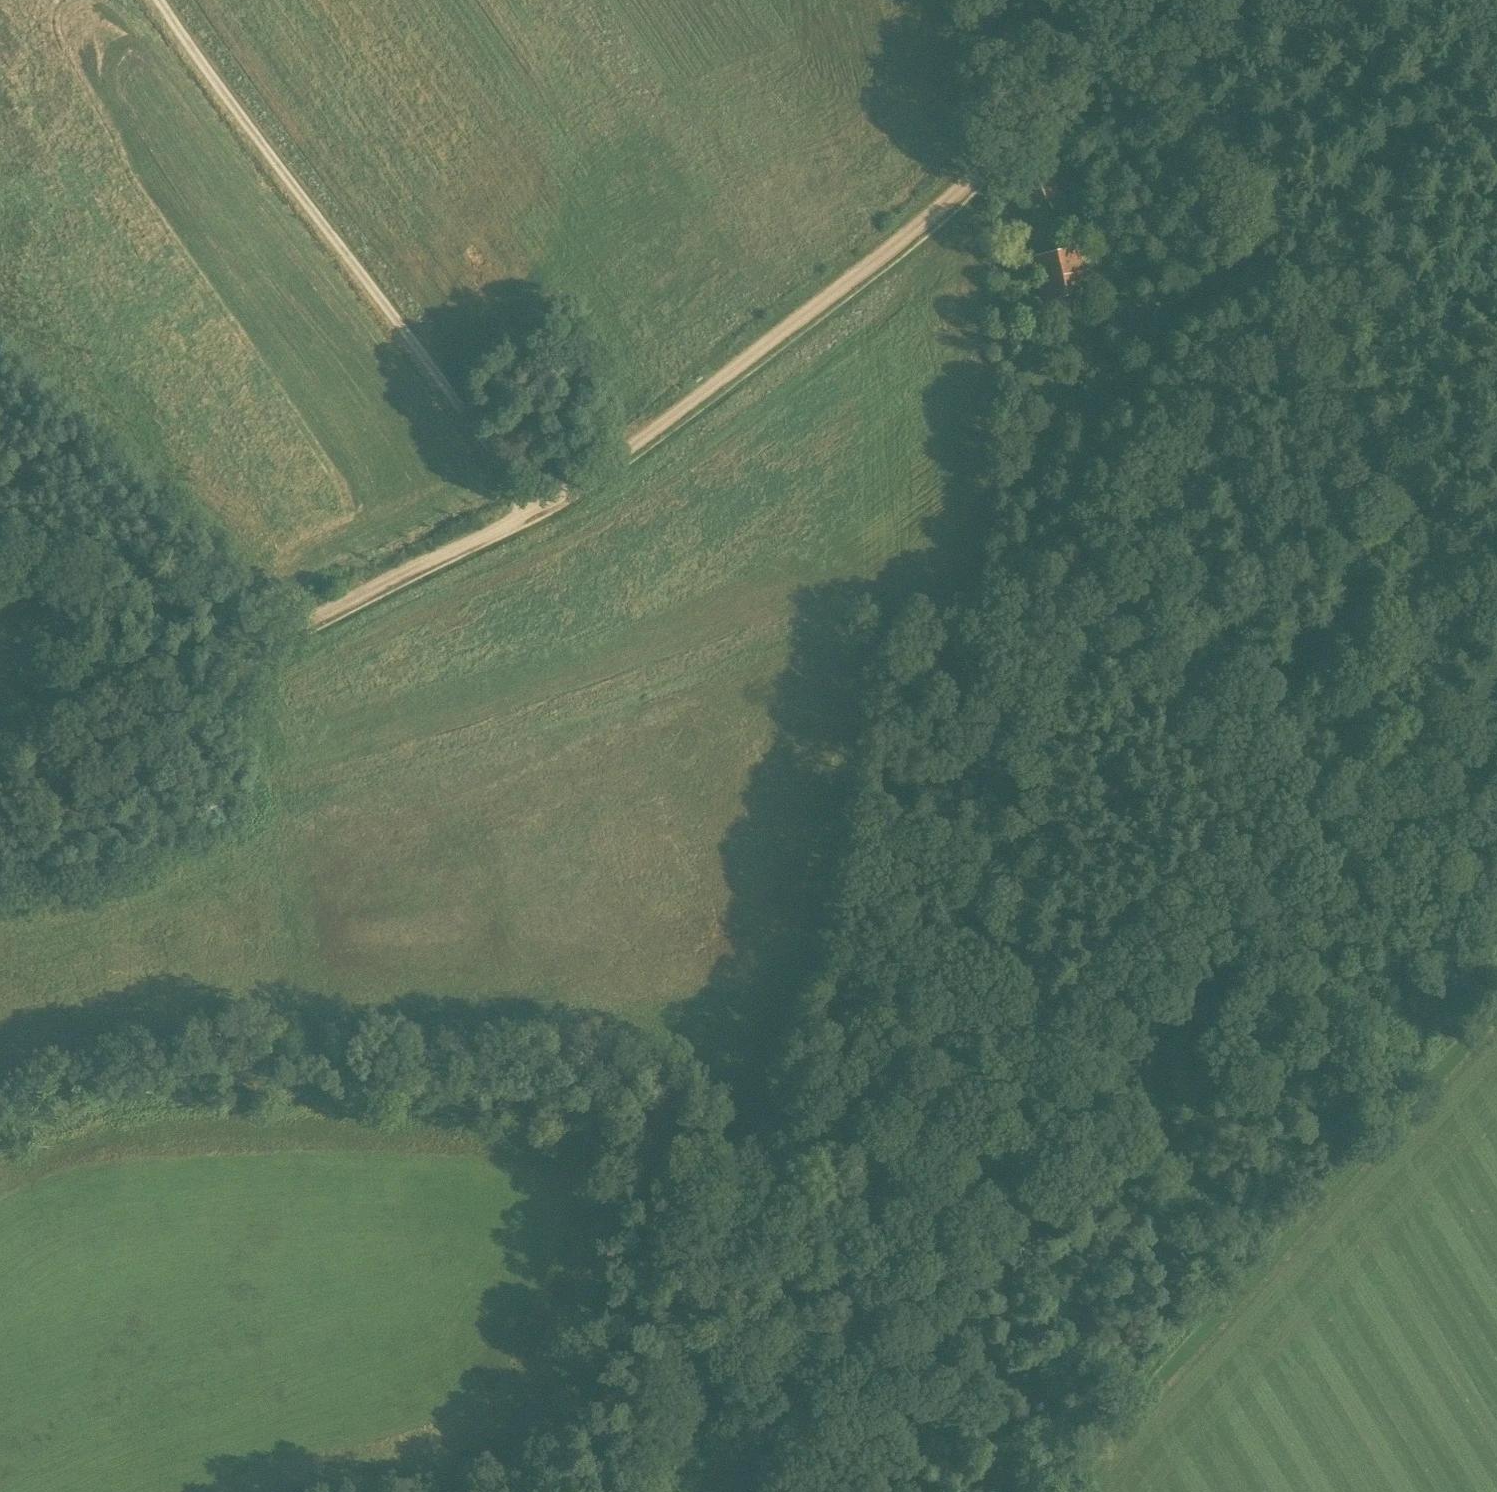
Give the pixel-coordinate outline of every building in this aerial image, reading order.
[(1086,270),(1084,271),(1078,247),(1035,256),(1045,301),(1091,291),(1086,270)]
